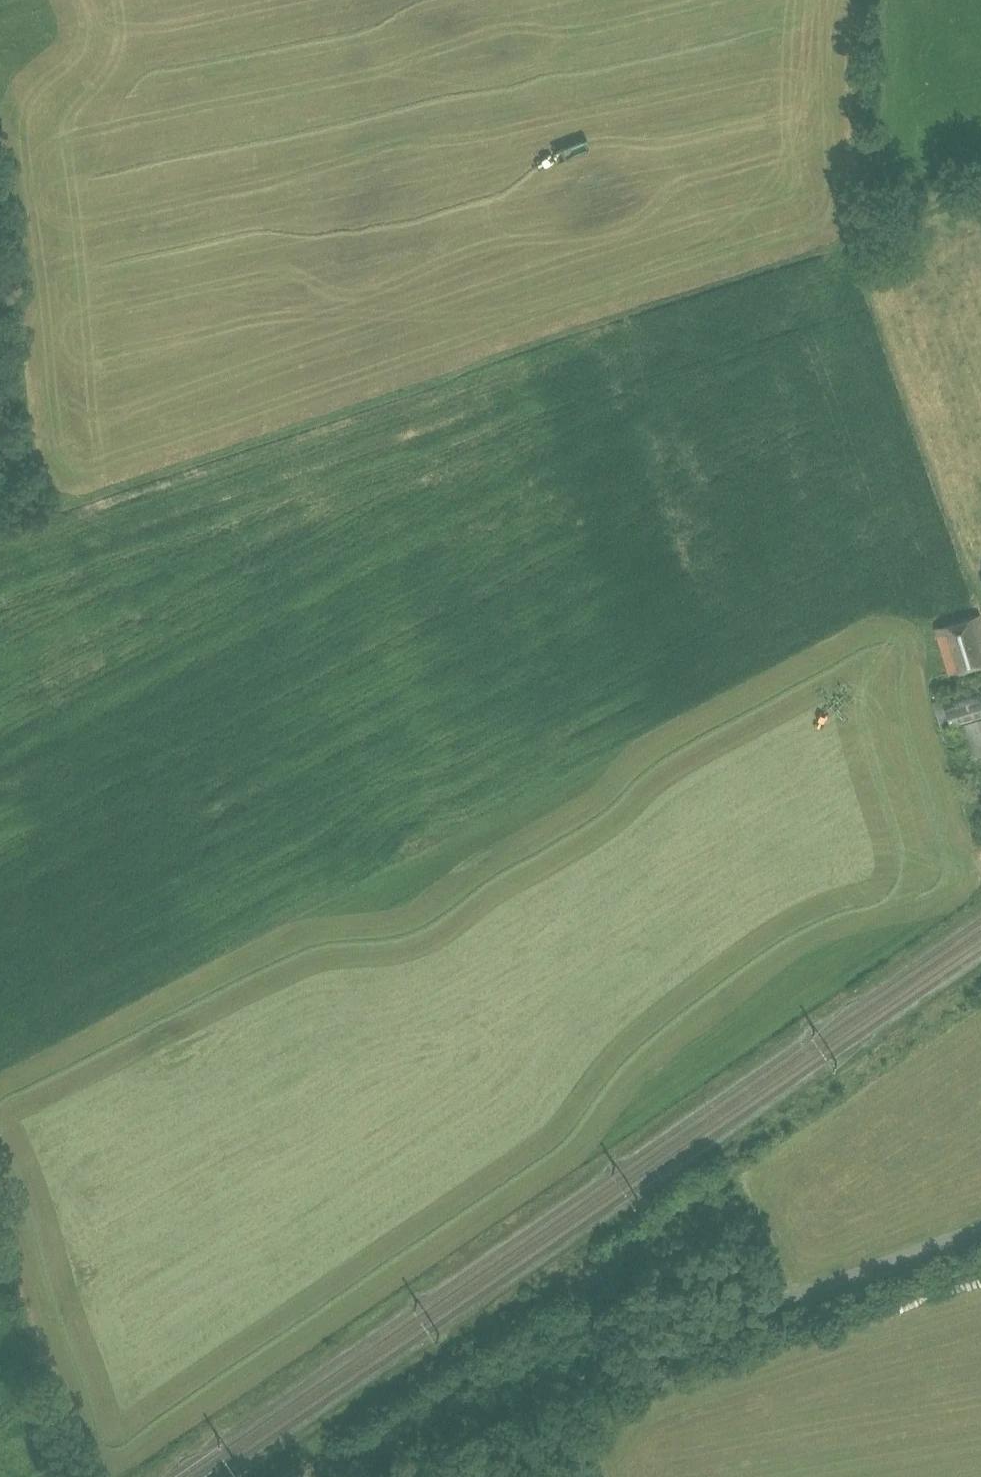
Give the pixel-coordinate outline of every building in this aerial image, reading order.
[(980,613),(935,627),(949,673),(980,663),(980,615),(980,613)] [(954,728),(965,760),(980,755),(980,719),(954,728)]
